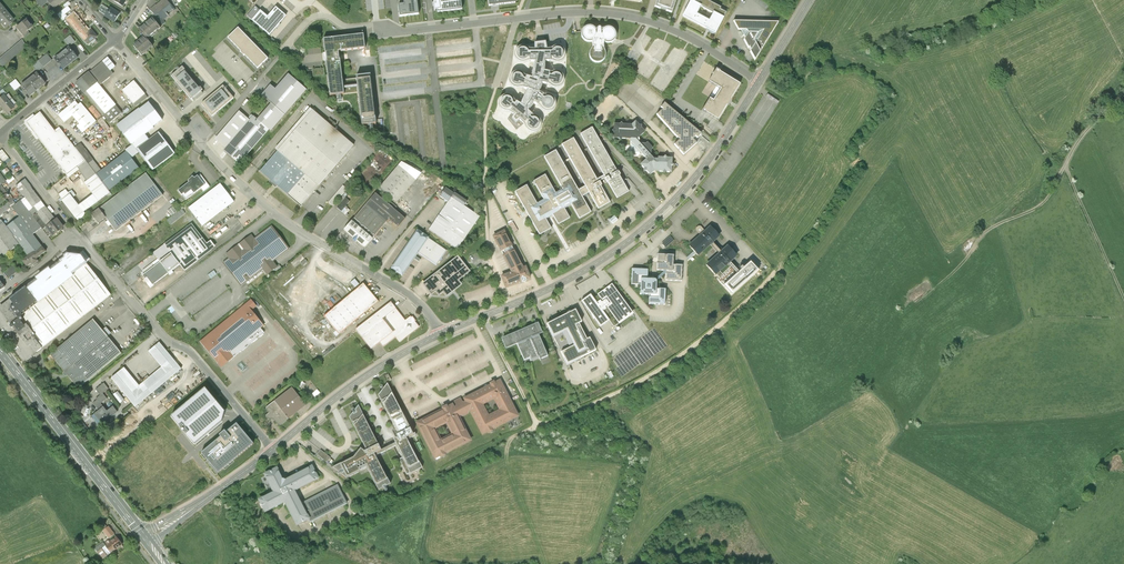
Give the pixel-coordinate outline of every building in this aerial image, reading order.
[(48,2),(54,10),(64,1),(64,0),(50,0),(48,2)] [(160,3),(161,4),(157,7),(160,10),(157,12),(158,14),(163,20),(168,16),(167,14),(174,9),(166,0),(164,0),(160,3)] [(418,15),(417,0),(404,0),(404,4),(398,5),(400,17),(418,15)] [(437,14),(462,11),(460,0),(436,0),(437,14)] [(661,9),(662,7),(668,9),(667,12),(671,14),(676,0),(657,0),(654,7),(661,9)] [(717,32),(718,29),(717,29),(725,13),(720,10),(721,8),(708,1),(706,0),(692,0),(683,17),(706,29),(707,27),(707,28),(708,29),(709,31),(711,33),(713,34),(715,34),(717,32)] [(66,9),(61,13),(64,16),(61,19),(63,21),(68,17),(66,15),(71,10),(68,7),(71,4),(68,2),(69,2),(68,2),(63,6),(66,9)] [(110,9),(103,5),(99,11),(106,15),(110,9)] [(0,6),(0,23),(5,28),(13,21),(0,6)] [(156,6),(150,11),(155,16),(157,15),(158,14),(157,12),(160,10),(157,7),(156,6)] [(255,6),(246,17),(269,36),(287,16),(276,7),(268,16),(255,6)] [(120,14),(110,8),(110,9),(106,15),(105,16),(114,22),(120,14)] [(89,32),(74,14),(67,20),(82,37),(88,45),(97,37),(91,30),(89,32)] [(165,24),(157,15),(155,16),(163,25),(165,24)] [(152,18),(139,30),(144,37),(147,40),(160,28),(152,18)] [(21,24),(16,28),(22,36),(28,32),(33,28),(26,20),(21,24)] [(750,52),(755,61),(779,23),(734,21),(738,30),(741,30),(742,32),(741,33),(742,36),(744,35),(745,38),(744,40),(748,49),(749,48),(750,51),(750,52)] [(598,30),(594,25),(587,24),(583,27),(581,34),(583,39),(588,42),(593,42),(593,44),(593,47),(591,49),(589,52),(589,55),(591,59),(593,61),(596,62),(598,63),(601,62),(604,60),(606,58),(607,55),(607,53),(607,50),(604,47),(605,43),(607,43),(611,43),(613,42),(616,39),(617,36),(617,33),(615,30),(613,28),(610,27),(606,27),(604,30),(603,27),(602,25),(599,26),(598,30)] [(238,28),(229,37),(242,50),(240,51),(244,55),(245,54),(257,67),(267,57),(238,28)] [(340,55),(339,51),(347,50),(361,49),(366,48),(364,34),(323,39),(325,53),(326,53),(327,57),(327,61),(326,61),(330,95),(344,94),(344,89),(357,88),(362,125),(376,124),(370,75),(363,76),(356,76),(356,78),(342,79),(340,60),(340,57),(340,55)] [(75,42),(70,37),(65,41),(69,47),(75,42)] [(144,37),(133,46),(141,56),(153,46),(147,40),(144,37)] [(533,116),(528,111),(534,104),(539,106),(541,107),(543,110),(547,112),(552,111),(555,108),(556,104),(556,101),(554,98),(550,95),(547,95),(544,95),(540,92),(542,84),(544,84),(549,85),(550,86),(552,87),(555,88),(558,88),(561,87),(563,85),(564,81),(564,78),(562,74),(559,72),(556,72),(553,73),(551,73),(552,71),(546,70),(546,66),(546,62),(552,61),(554,62),(557,63),(560,62),(563,60),(566,56),(565,50),(563,48),(561,46),(558,45),(554,46),(551,48),(547,49),(545,42),(540,43),(535,43),(535,50),(530,49),(527,48),(525,47),(523,46),(520,47),(517,48),(515,51),(514,56),(516,60),(519,62),(521,63),(524,63),(527,62),(528,61),(535,62),(532,76),(528,75),(527,77),(525,76),(523,74),(522,73),(521,72),(517,72),(514,73),(511,74),(510,77),(509,81),(511,85),(514,87),(518,88),(520,88),(522,88),(528,92),(520,104),(515,101),(512,97),(509,95),(504,95),(502,96),(500,99),(499,101),(499,105),(500,108),(504,111),(508,111),(509,112),(514,115),(512,119),(516,124),(520,120),(523,123),(525,125),(526,128),(529,131),(532,132),(536,132),(540,129),(541,127),(542,122),(540,119),(538,117),(533,116)] [(72,52),(69,48),(62,54),(70,64),(77,58),(75,55),(72,52)] [(70,64),(62,54),(55,60),(58,63),(58,64),(60,67),(61,66),(63,70),(70,64)] [(51,61),(47,55),(39,62),(43,67),(51,61)] [(113,73),(103,61),(76,83),(110,125),(124,113),(100,84),(113,73)] [(43,67),(39,62),(34,66),(38,72),(43,67)] [(182,67),(171,77),(193,102),(204,92),(182,67)] [(324,76),(324,69),(312,70),(313,71),(313,77),(314,77),(324,76)] [(731,99),(740,85),(720,72),(719,71),(716,69),(709,82),(720,89),(713,101),(710,98),(702,111),(706,113),(718,121),(727,106),(728,106),(729,105),(730,103),(731,101),(732,100),(731,99)] [(306,86),(287,71),(274,86),(265,97),(270,102),(256,118),(268,128),(270,129),(306,86)] [(37,74),(21,87),(30,97),(45,85),(37,74)] [(15,81),(10,86),(14,91),(20,87),(15,81)] [(133,104),(145,95),(134,81),(123,90),(133,104)] [(265,97),(274,86),(270,83),(261,94),(265,97)] [(223,85),(201,103),(212,116),(234,98),(223,85)] [(1,108),(11,100),(8,96),(4,98),(3,96),(2,96),(0,98),(0,107),(1,108)] [(11,100),(1,108),(6,115),(13,109),(12,107),(15,104),(11,100)] [(84,133),(97,123),(81,103),(78,105),(74,101),(59,114),(65,122),(72,117),(84,133)] [(702,134),(665,103),(661,108),(663,110),(661,111),(657,115),(677,138),(679,141),(674,145),(684,155),(697,144),(693,139),(695,137),(698,139),(702,134)] [(118,126),(133,145),(146,135),(153,129),(152,128),(162,120),(149,104),(139,111),(139,110),(118,126)] [(248,119),(238,109),(213,137),(224,147),(248,119)] [(260,172),(301,207),(354,145),(312,110),(260,172)] [(35,117),(33,115),(25,121),(25,124),(37,140),(39,139),(67,175),(77,167),(85,161),(75,148),(61,129),(56,133),(40,112),(35,117)] [(239,163),(268,128),(256,118),(252,114),(248,119),(224,147),(223,149),(239,163)] [(672,163),(672,159),(667,158),(665,157),(663,158),(658,158),(655,158),(651,154),(651,150),(653,148),(647,142),(645,144),(640,144),(639,142),(639,141),(640,139),(639,138),(645,132),(641,128),(641,126),(639,126),(635,121),(632,125),(624,125),(622,123),(620,125),(617,125),(614,125),(613,138),(620,139),(622,140),(624,139),(631,139),(630,153),(639,153),(640,155),(641,155),(642,155),(647,159),(641,165),(644,168),(644,171),(647,171),(650,175),(654,172),(656,172),(671,172),(672,167),(674,164),(672,163)] [(618,199),(629,192),(592,128),(581,135),(604,175),(597,179),(574,139),(563,146),(586,186),(579,190),(559,156),(556,151),(545,157),(564,190),(556,194),(545,175),(534,182),(545,200),(538,204),(527,185),(515,192),(528,213),(540,235),(552,229),(546,220),(553,216),(559,225),(570,218),(565,209),(572,205),(581,220),(592,213),(583,197),(587,195),(590,193),(599,209),(611,203),(601,187),(609,183),(618,199)] [(140,154),(153,171),(175,154),(159,133),(150,140),(137,150),(140,154)] [(137,150),(150,140),(146,135),(133,145),(137,150)] [(85,161),(88,165),(93,160),(81,144),(75,148),(85,161)] [(137,150),(133,145),(125,150),(127,152),(132,159),(140,154),(137,150)] [(2,151),(0,152),(0,159),(5,165),(10,161),(2,151)] [(101,171),(96,175),(108,191),(139,169),(132,159),(127,152),(101,171)] [(88,165),(96,175),(101,171),(93,160),(88,165)] [(65,189),(58,195),(63,200),(62,201),(76,218),(109,192),(108,191),(96,175),(88,165),(85,161),(77,167),(88,181),(85,184),(93,195),(79,206),(70,195),(65,189)] [(401,163),(380,188),(397,203),(421,174),(401,163)] [(162,195),(146,174),(100,209),(106,218),(116,231),(162,195)] [(179,191),(186,200),(201,190),(203,192),(210,187),(201,175),(195,179),(192,177),(188,184),(179,191)] [(56,221),(24,180),(16,187),(25,199),(21,202),(42,229),(43,231),(46,229),(56,221)] [(227,193),(220,184),(188,209),(203,227),(234,202),(227,193)] [(11,208),(15,204),(0,185),(0,195),(7,204),(0,209),(0,216),(11,208)] [(328,202),(332,206),(346,191),(342,187),(328,202)] [(449,203),(452,198),(465,207),(468,202),(446,188),(440,197),(449,203)] [(348,189),(333,208),(338,212),(353,194),(348,189)] [(405,218),(375,192),(344,229),(365,247),(389,219),(398,227),(405,218)] [(465,207),(452,198),(449,203),(430,231),(459,249),(480,216),(465,207)] [(42,229),(21,202),(20,201),(15,204),(11,208),(19,219),(32,236),(42,229)] [(166,219),(170,224),(186,214),(183,208),(166,219)] [(100,209),(92,215),(98,223),(106,218),(100,209)] [(19,219),(6,229),(19,246),(28,258),(35,252),(36,253),(42,248),(32,236),(19,219)] [(46,229),(53,238),(63,230),(56,221),(46,229)] [(508,224),(512,233),(518,230),(513,221),(508,224)] [(1,260),(19,246),(6,229),(1,222),(0,223),(0,258),(1,260)] [(192,224),(154,253),(158,259),(143,271),(145,274),(142,276),(145,280),(143,281),(149,289),(180,266),(185,272),(216,248),(211,242),(207,245),(192,224)] [(720,237),(710,226),(690,244),(688,246),(693,252),(698,257),(711,245),(718,254),(705,265),(715,276),(728,265),(730,267),(716,279),(723,286),(731,295),(759,271),(750,261),(739,272),(730,263),(737,256),(727,245),(720,252),(713,243),(720,237)] [(230,259),(224,263),(242,286),(262,270),(267,275),(276,268),(271,262),(289,249),(271,227),(254,240),(251,236),(227,254),(230,259)] [(417,231),(393,268),(403,275),(418,253),(437,265),(446,251),(417,231)] [(505,231),(494,236),(512,272),(502,277),(506,288),(521,282),(522,283),(523,283),(526,282),(526,281),(526,280),(530,278),(526,267),(523,268),(505,231)] [(674,241),(670,237),(661,244),(665,248),(674,241)] [(46,253),(42,248),(36,253),(35,252),(28,258),(23,262),(27,268),(31,264),(33,266),(38,263),(36,260),(46,253)] [(80,256),(68,254),(0,308),(36,352),(110,295),(80,256)] [(673,256),(658,255),(657,271),(663,271),(666,271),(666,274),(665,280),(681,281),(682,266),(673,265),(673,256)] [(459,258),(424,284),(432,295),(437,291),(440,296),(444,292),(447,296),(461,285),(458,281),(470,272),(459,258)] [(18,272),(13,266),(5,272),(10,278),(18,272)] [(656,289),(656,281),(655,279),(647,279),(648,270),(632,269),(631,285),(640,285),(640,294),(649,295),(649,304),(665,305),(665,289),(656,289)] [(355,288),(360,285),(355,278),(350,282),(355,288)] [(363,284),(324,317),(339,335),(379,301),(363,284)] [(591,296),(582,303),(600,329),(610,322),(614,328),(632,315),(612,287),(597,297),(601,303),(598,305),(591,296)] [(201,342),(219,364),(231,354),(234,358),(248,346),(245,342),(264,326),(251,309),(256,305),(252,300),(201,342)] [(355,330),(360,336),(361,336),(397,309),(391,302),(355,330)] [(397,309),(361,336),(371,350),(380,342),(383,347),(396,337),(400,342),(418,327),(413,322),(414,321),(412,319),(411,319),(410,318),(406,321),(397,309)] [(563,316),(547,324),(568,366),(597,352),(590,338),(587,339),(580,324),(583,322),(576,310),(563,316)] [(122,352),(93,319),(50,356),(78,389),(122,352)] [(523,332),(502,340),(506,350),(518,345),(525,361),(530,359),(530,360),(531,361),(539,358),(540,360),(549,356),(539,335),(543,333),(539,325),(523,332)] [(160,345),(149,354),(162,370),(140,388),(125,371),(112,382),(136,411),(183,371),(160,345)] [(322,354),(324,357),(335,348),(333,346),(322,354)] [(305,382),(310,388),(314,385),(309,379),(305,382)] [(501,380),(464,398),(467,404),(469,409),(482,435),(519,417),(501,380)] [(100,411),(103,409),(101,405),(107,400),(103,394),(109,390),(104,383),(95,390),(100,396),(96,400),(98,401),(94,404),(100,411)] [(415,434),(413,434),(387,384),(377,398),(396,435),(390,438),(392,443),(389,444),(384,447),(386,451),(396,446),(402,458),(400,459),(409,476),(423,469),(407,440),(416,436),(415,434)] [(292,387),(266,407),(266,410),(268,413),(266,415),(266,417),(267,419),(274,419),(278,426),(280,426),(306,405),(292,387)] [(171,417),(195,445),(222,422),(224,415),(225,411),(205,388),(171,417)] [(119,391),(114,394),(119,403),(124,400),(119,391)] [(456,403),(455,410),(458,416),(459,415),(462,416),(467,414),(468,410),(469,409),(467,404),(461,401),(458,402),(456,403)] [(434,460),(471,441),(452,405),(416,424),(434,460)] [(386,451),(384,447),(381,448),(358,406),(355,411),(354,408),(353,408),(352,409),(352,410),(353,413),(350,418),(366,449),(364,450),(362,449),(357,455),(354,459),(334,468),(338,472),(338,473),(338,474),(339,474),(340,474),(341,474),(347,478),(360,472),(360,471),(367,467),(379,490),(392,484),(376,456),(386,451)] [(95,416),(103,426),(109,421),(108,420),(117,413),(113,407),(107,412),(103,409),(100,411),(95,416)] [(221,437),(201,453),(218,473),(254,444),(237,423),(226,432),(225,430),(219,435),(221,437)] [(145,465),(149,461),(144,456),(139,460),(145,465)] [(285,480),(278,466),(265,473),(274,492),(258,499),(266,513),(286,503),(298,527),(310,521),(311,523),(344,506),(349,504),(339,484),(335,487),(303,503),(296,490),(317,480),(321,478),(314,466),(285,480)] [(103,529),(109,537),(115,533),(109,525),(103,529)] [(122,545),(116,537),(110,541),(112,542),(106,546),(103,542),(95,548),(103,559),(122,545)]
